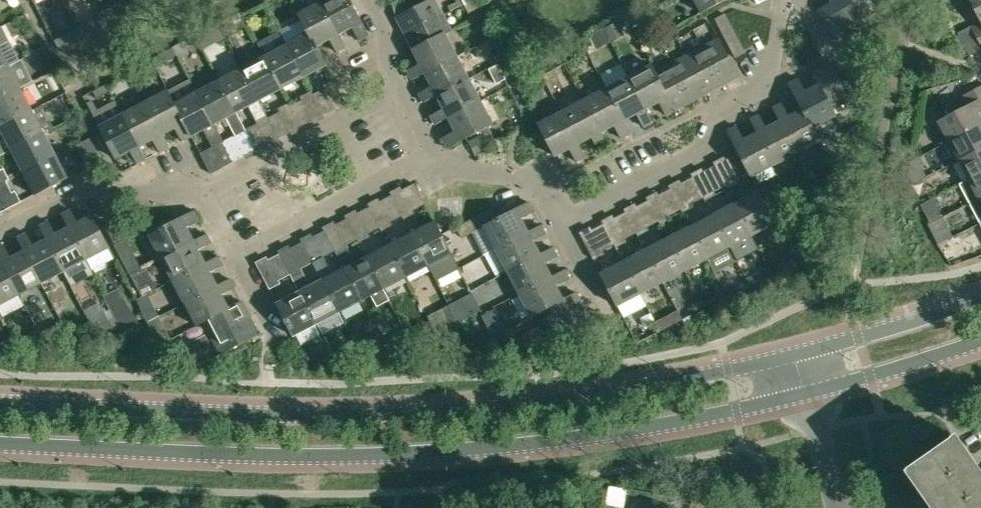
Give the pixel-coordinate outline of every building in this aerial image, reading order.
[(323,2),(340,34),(353,27),(360,40),(369,35),(351,0),(327,0),(323,2)] [(398,17),(397,17),(406,33),(443,14),(437,0),(399,0),(394,3),(398,17)] [(476,0),(467,0),(463,2),(470,13),(480,8),(476,0)] [(702,12),(724,0),(696,0),(702,12)] [(834,1),(820,8),(825,18),(859,0),(833,0),(834,1)] [(864,0),(859,0),(825,18),(833,34),(867,17),(870,24),(880,19),(876,11),(871,14),(864,0)] [(980,20),(980,0),(971,0),(980,20)] [(347,47),(340,34),(323,2),(299,15),(310,33),(317,45),(331,38),(337,52),(347,47)] [(736,58),(746,52),(726,13),(716,18),(736,58)] [(406,33),(414,48),(447,33),(452,31),(443,14),(406,33)] [(231,20),(221,26),(226,36),(233,33),(234,22),(231,20)] [(618,21),(604,28),(611,42),(625,35),(618,22),(618,21)] [(980,49),(980,22),(962,32),(973,53),(980,49)] [(611,42),(604,28),(590,35),(597,49),(611,42)] [(310,33),(287,45),(304,78),(328,65),(317,45),(310,33)] [(447,33),(414,48),(422,63),(408,71),(413,80),(427,73),(458,55),(447,33)] [(720,39),(705,46),(724,84),(739,76),(720,39)] [(10,65),(0,45),(0,70),(10,65)] [(184,45),(176,49),(177,51),(180,58),(189,53),(184,45)] [(304,78),(287,45),(265,57),(282,89),(304,78)] [(705,46),(688,55),(708,92),(724,84),(705,46)] [(180,58),(177,51),(165,57),(169,64),(180,58)] [(470,78),(458,55),(427,73),(434,86),(420,93),(425,103),(439,95),(470,78)] [(498,63),(499,63),(505,60),(502,55),(495,59),(498,63)] [(688,55),(673,63),(692,101),(708,92),(688,55)] [(265,57),(243,69),(259,101),(282,89),(265,57)] [(812,71),(819,84),(833,108),(849,100),(852,105),(860,101),(855,91),(847,95),(830,61),(812,71)] [(673,63),(657,71),(676,109),(692,101),(673,63)] [(631,75),(647,107),(660,100),(667,114),(676,109),(657,71),(653,64),(631,75)] [(10,65),(0,70),(0,99),(22,87),(10,65)] [(497,83),(505,79),(505,78),(498,65),(489,69),(497,83)] [(243,69),(220,81),(237,113),(259,101),(243,69)] [(631,75),(608,87),(625,119),(638,112),(645,125),(654,121),(647,107),(631,75)] [(482,100),(470,78),(439,95),(445,108),(431,115),(436,124),(450,117),(482,100)] [(804,109),(814,128),(837,116),(833,108),(819,84),(806,91),(799,78),(790,83),(804,109)] [(204,130),(213,147),(221,164),(232,159),(223,142),(215,125),(198,92),(191,79),(169,90),(176,104),(192,136),(204,130)] [(334,105),(345,100),(334,80),(324,85),(334,105)] [(220,81),(198,92),(215,125),(226,119),(244,153),(254,147),(237,113),(220,81)] [(948,141),(980,124),(980,121),(976,111),(980,109),(980,85),(961,95),(967,105),(937,121),(948,141)] [(110,92),(107,86),(94,92),(97,98),(110,92)] [(22,87),(0,99),(0,126),(1,127),(33,110),(22,87)] [(625,119),(608,87),(585,99),(602,130),(615,124),(622,137),(632,132),(625,119)] [(175,129),(182,142),(192,136),(176,104),(169,90),(146,103),(163,135),(175,129)] [(301,97),(312,117),(323,111),(312,91),(301,97)] [(585,99),(562,111),(579,143),(592,136),(599,149),(609,144),(602,130),(585,99)] [(448,147),(466,138),(494,123),(482,100),(450,117),(457,131),(443,138),(448,147)] [(146,103),(124,114),(141,147),(154,140),(161,153),(170,148),(163,135),(146,103)] [(300,123),(291,106),(290,103),(279,109),(289,129),(300,123)] [(821,141),(814,128),(804,109),(790,116),(783,103),(774,108),(780,121),(797,154),(821,141)] [(12,149),(45,132),(33,110),(1,127),(12,149)] [(586,156),(579,143),(562,111),(539,123),(556,155),(571,147),(578,161),(586,156)] [(147,160),(141,147),(124,114),(101,126),(118,158),(131,152),(137,165),(147,160)] [(757,133),(774,165),(797,154),(780,121),(768,128),(761,114),(750,120),(757,133)] [(278,135),(269,118),(267,115),(257,121),(267,140),(278,135)] [(958,160),(980,148),(980,124),(948,141),(958,160)] [(774,165),(757,133),(745,139),(738,126),(728,132),(752,177),(774,165)] [(57,154),(45,132),(12,149),(24,171),(57,154)] [(479,136),(468,141),(476,156),(487,150),(479,136)] [(850,144),(841,149),(846,159),(855,154),(850,144)] [(968,179),(980,172),(980,148),(958,160),(968,179)] [(69,178),(57,154),(24,171),(36,195),(69,178)] [(909,162),(911,169),(924,163),(920,156),(909,162)] [(738,183),(737,182),(726,160),(715,165),(727,189),(738,183)] [(0,170),(0,183),(10,178),(5,168),(0,170)] [(716,195),(704,171),(693,177),(705,201),(716,195)] [(968,179),(978,198),(980,197),(980,172),(968,179)] [(694,207),(681,183),(670,189),(683,212),(694,207)] [(753,235),(776,222),(759,190),(736,202),(753,235)] [(22,202),(17,192),(7,197),(11,206),(0,212),(0,213),(22,202)] [(671,218),(670,216),(659,195),(648,201),(661,224),(671,218)] [(392,196),(403,216),(405,220),(415,214),(410,204),(400,209),(393,196),(392,196)] [(485,226),(497,248),(529,231),(522,218),(535,211),(531,202),(519,208),(517,209),(502,217),(497,219),(492,208),(489,209),(468,220),(456,227),(463,238),(474,232),(485,226)] [(731,246),(753,235),(736,202),(713,214),(731,246)] [(370,207),(380,227),(382,231),(393,226),(387,216),(378,221),(370,207)] [(649,230),(637,207),(626,213),(638,236),(649,230)] [(63,214),(69,227),(86,259),(111,247),(93,215),(79,222),(72,209),(63,214)] [(150,234),(161,257),(194,240),(187,226),(200,220),(195,210),(176,220),(150,234)] [(370,235),(358,213),(348,219),(359,241),(370,235)] [(708,258),(731,246),(713,214),(691,226),(708,258)] [(947,227),(942,217),(930,223),(927,225),(932,234),(947,227)] [(604,224),(615,245),(616,248),(627,242),(614,219),(604,224)] [(412,232),(429,265),(452,253),(435,220),(412,232)] [(64,271),(86,259),(69,227),(56,233),(50,221),(40,226),(47,238),(64,271)] [(119,221),(107,228),(116,244),(128,238),(119,221)] [(542,224),(529,231),(497,248),(508,271),(541,254),(534,241),(547,234),(542,224)] [(345,268),(362,300),(374,294),(379,304),(390,299),(384,288),(367,255),(355,262),(347,246),(336,225),(325,230),(336,251),(345,268)] [(708,258),(691,226),(668,238),(686,270),(708,258)] [(592,230),(581,236),(594,259),(604,254),(592,230)] [(407,277),(429,265),(412,232),(389,244),(407,277)] [(41,283),(64,271),(47,238),(33,245),(27,233),(18,238),(24,250),(41,283)] [(161,257),(173,279),(205,262),(199,249),(212,242),(207,233),(194,240),(161,257)] [(303,242),(313,262),(315,265),(326,260),(324,257),(314,236),(303,242)] [(664,282),(686,270),(668,238),(647,249),(664,282)] [(2,262),(19,295),(41,283),(24,250),(12,257),(5,244),(0,247),(0,258),(2,262)] [(384,288),(407,277),(389,244),(367,255),(384,288)] [(545,263),(558,256),(554,247),(541,254),(508,271),(520,293),(552,276),(545,263)] [(291,274),(300,291),(317,323),(340,312),(322,279),(311,285),(302,269),(291,248),(280,254),(291,274)] [(641,294),(664,282),(647,249),(624,261),(641,294)] [(173,279),(184,301),(217,284),(210,272),(223,265),(218,255),(205,262),(173,279)] [(269,260),(258,265),(270,289),(281,283),(269,260)] [(600,274),(618,306),(641,294),(624,261),(600,274)] [(19,295),(2,262),(0,263),(0,304),(19,295)] [(340,312),(362,300),(345,268),(322,279),(340,312)] [(565,269),(552,276),(520,293),(533,317),(540,313),(539,312),(564,299),(556,285),(570,278),(565,269)] [(204,320),(229,307),(222,293),(235,287),(230,277),(217,284),(184,301),(197,325),(205,321),(204,320)] [(294,336),(317,323),(300,291),(277,303),(294,336)] [(586,308),(577,292),(564,299),(539,312),(540,313),(548,328),(586,308)] [(205,321),(213,337),(251,317),(242,300),(229,307),(204,320),(205,321)] [(137,326),(136,324),(124,302),(112,308),(126,333),(137,326)] [(114,331),(109,321),(100,303),(85,310),(99,338),(114,331)] [(686,325),(708,314),(705,307),(683,319),(686,325)] [(594,325),(586,308),(548,328),(556,345),(594,325)] [(661,331),(683,319),(678,310),(656,322),(661,331)] [(213,337),(221,354),(260,334),(251,317),(213,337)] [(541,325),(531,331),(536,341),(546,336),(541,325)] [(47,329),(40,333),(47,347),(54,344),(47,329)] [(33,330),(27,337),(29,340),(34,344),(40,337),(33,330)] [(526,346),(536,341),(531,331),(521,336),(526,346)] [(196,338),(201,349),(211,343),(206,333),(196,338)] [(2,343),(5,349),(16,344),(13,337),(2,343)] [(191,353),(201,349),(196,338),(186,344),(191,353)] [(952,437),(907,469),(934,507),(980,507),(980,479),(952,437)]
